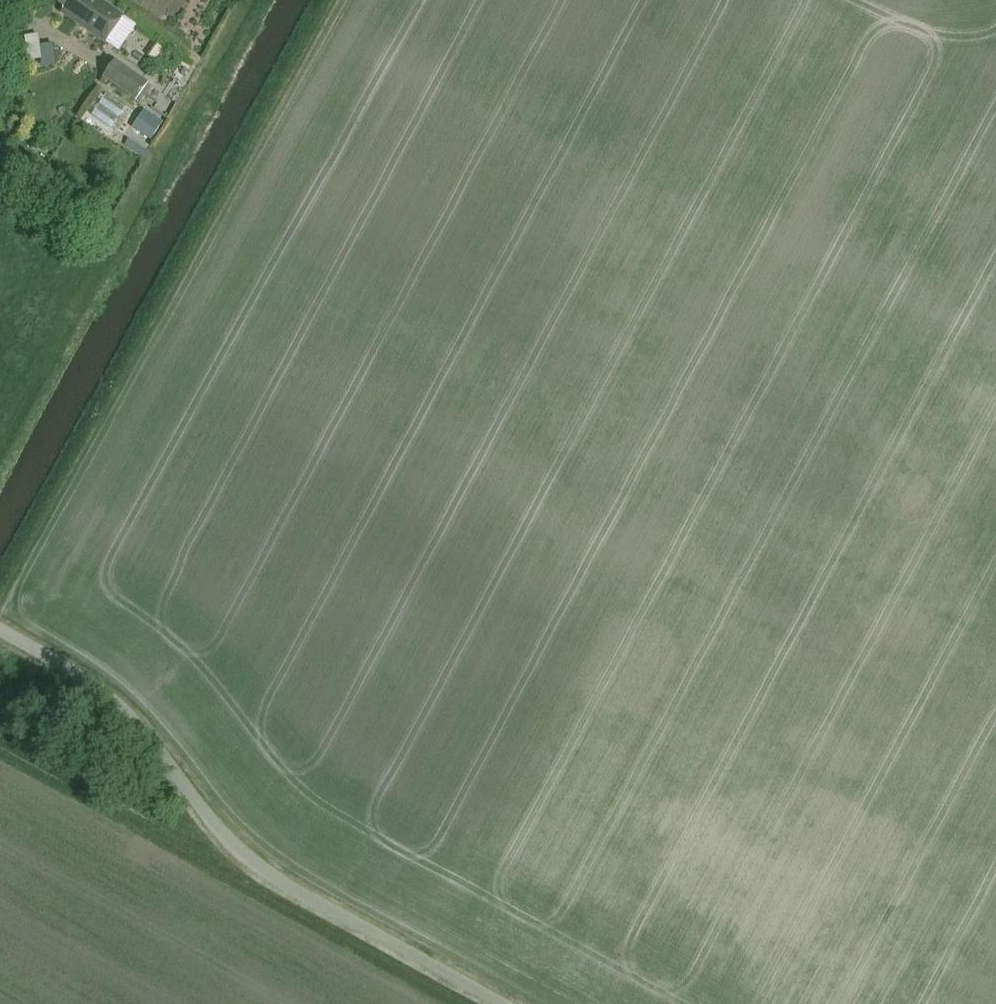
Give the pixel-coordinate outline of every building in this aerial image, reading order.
[(106,41),(124,16),(101,0),(61,0),(60,1),(65,4),(62,9),(106,41)] [(115,60),(103,76),(136,99),(142,91),(147,83),(115,60)] [(142,91),(136,99),(140,102),(146,94),(142,91)] [(106,94),(92,116),(110,128),(125,106),(106,94)] [(144,110),(132,128),(150,140),(163,122),(144,110)]
